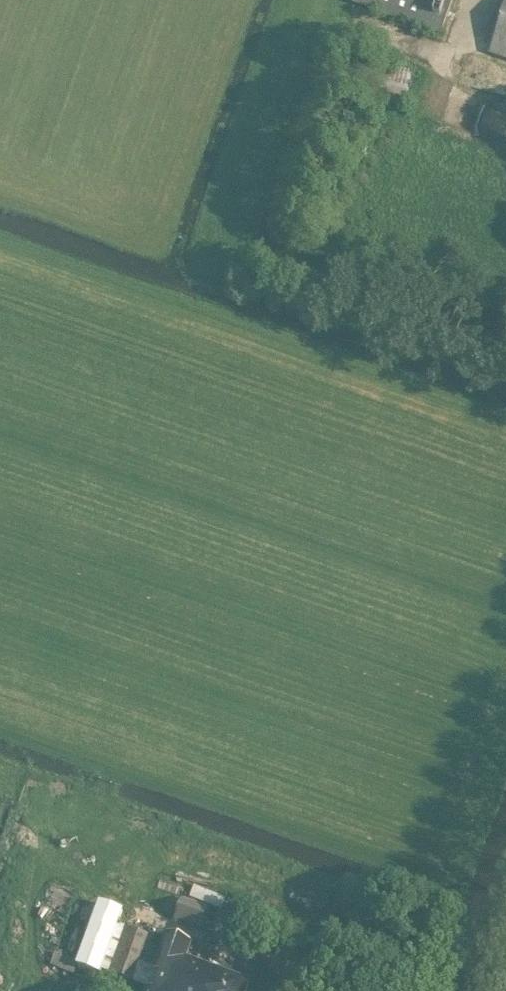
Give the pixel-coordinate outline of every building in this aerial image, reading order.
[(440,31),(451,0),(353,0),(440,31)] [(505,56),(505,0),(487,49),(505,56)] [(175,917),(201,926),(208,906),(182,897),(175,917)] [(121,909),(99,901),(74,968),(96,977),(121,909)] [(108,970),(137,981),(153,935),(124,924),(108,970)] [(166,931),(144,990),(241,990),(244,981),(246,982),(247,979),(248,978),(246,977),(185,955),(190,940),(166,931)]
